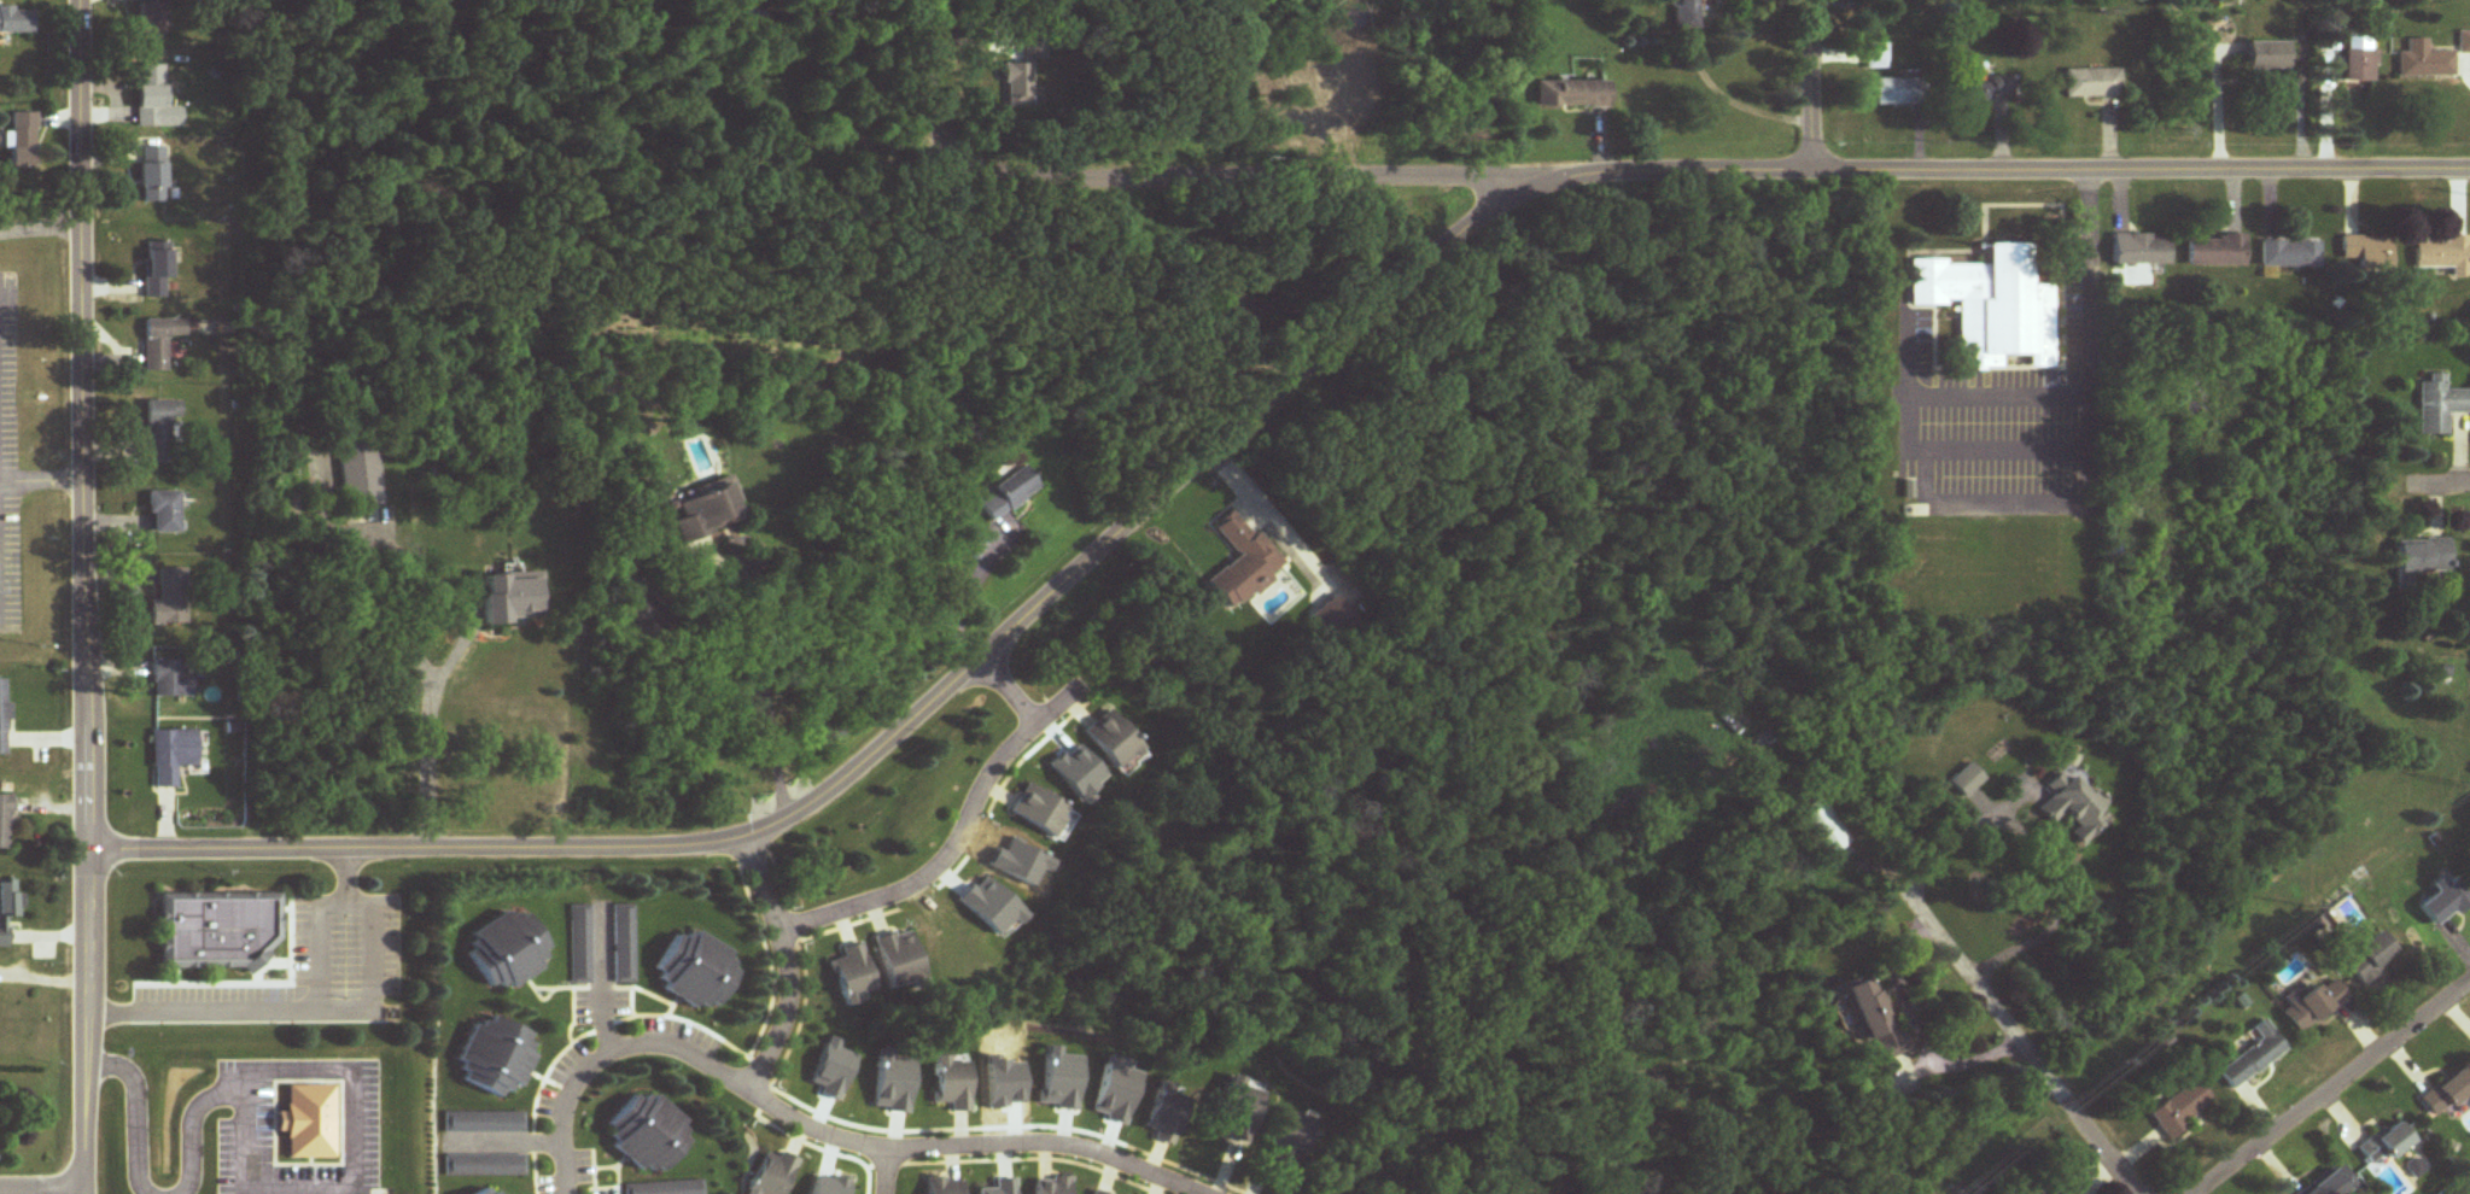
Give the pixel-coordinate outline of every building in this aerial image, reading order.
[(1678,31),(1703,31),(1703,0),(1678,0),(1678,31)] [(166,40),(166,4),(139,4),(139,40),(166,40)] [(33,11),(0,11),(0,35),(33,35),(33,11)] [(2457,55),(2469,55),(2469,33),(2457,33),(2457,55)] [(2397,54),(2397,78),(2453,78),(2453,53),(2427,53),(2427,40),(2407,40),(2407,54),(2397,54)] [(2247,72),(2287,72),(2287,43),(2247,43),(2247,72)] [(2343,84),(2373,84),(2373,51),(2343,51),(2343,84)] [(1956,64),(1956,108),(2011,109),(2011,81),(1976,80),(1976,64),(1956,64)] [(1030,65),(1003,65),(1003,100),(1030,100),(1030,65)] [(2120,70),(2064,70),(2064,99),(2120,99),(2120,70)] [(139,128),(184,127),(184,108),(167,108),(167,72),(138,73),(139,128)] [(1876,107),(1907,107),(1907,79),(1876,79),(1876,107)] [(1610,110),(1610,83),(1537,83),(1537,110),(1610,110)] [(10,168),(37,168),(37,114),(10,114),(10,168)] [(139,164),(139,203),(166,203),(166,164),(139,164)] [(2111,235),(2111,262),(2166,262),(2166,235),(2111,235)] [(2244,236),(2186,236),(2186,267),(2244,267),(2244,236)] [(2415,241),(2415,269),(2451,269),(2451,278),(2469,278),(2469,236),(2447,236),(2447,241),(2415,241)] [(2391,268),(2391,238),(2340,238),(2340,268),(2391,268)] [(2318,243),(2259,243),(2259,268),(2318,268),(2318,243)] [(1957,306),(1957,370),(2001,370),(2001,357),(2027,357),(2027,370),(2052,370),(2052,285),(2029,285),(2029,244),(1986,244),(1986,264),(1945,265),(1945,260),(1909,260),(1909,306),(1957,306)] [(145,300),(168,300),(168,250),(145,250),(145,300)] [(167,373),(167,336),(187,336),(187,320),(144,320),(144,373),(167,373)] [(2445,390),(2445,374),(2428,374),(2428,383),(2418,383),(2418,437),(2445,437),(2445,414),(2469,414),(2469,390),(2445,390)] [(145,464),(177,464),(177,402),(145,402),(145,464)] [(699,432),(692,419),(679,425),(685,438),(699,432)] [(374,437),(338,441),(344,510),(380,506),(374,437)] [(973,498),(989,522),(1038,491),(1023,467),(973,498)] [(673,498),(680,519),(673,521),(681,543),(744,521),(730,479),(673,498)] [(148,534),(177,534),(177,492),(148,492),(148,534)] [(1228,611),(1282,571),(1236,509),(1213,526),(1237,559),(1206,582),(1228,611)] [(2397,540),(2397,595),(2411,595),(2411,574),(2451,574),(2451,540),(2397,540)] [(150,602),(150,625),(185,625),(185,570),(158,570),(158,602),(150,602)] [(541,574),(482,575),(482,624),(542,624),(541,574)] [(190,698),(190,677),(180,677),(180,662),(153,662),(153,698),(190,698)] [(1079,733),(1112,773),(1139,751),(1105,711),(1079,733)] [(196,731),(151,732),(152,789),(175,789),(175,767),(196,767),(196,731)] [(1963,800),(1983,780),(1966,763),(1946,784),(1963,800)] [(2036,810),(2050,827),(2064,815),(2076,829),(2069,836),(2080,848),(2109,823),(2064,770),(2044,787),(2052,796),(2036,810)] [(1074,815),(1021,786),(1005,816),(1058,845),(1074,815)] [(8,797),(0,797),(0,851),(8,851),(8,797)] [(1817,863),(1848,845),(1821,797),(1789,815),(1817,863)] [(2469,901),(2469,900),(2447,873),(2413,902),(2437,929),(2469,901)] [(6,949),(6,919),(22,919),(22,894),(14,894),(14,882),(0,882),(0,949),(6,949)] [(160,894),(160,970),(274,970),(274,895),(160,894)] [(614,985),(635,985),(635,905),(614,905),(614,985)] [(591,906),(571,906),(571,984),(591,984),(591,906)] [(527,914),(515,921),(510,912),(463,939),(496,997),(547,967),(540,955),(548,950),(527,914)] [(873,940),(888,991),(922,981),(908,930),(873,940)] [(732,954),(690,932),(685,941),(675,936),(656,972),(665,977),(659,988),(712,1017),(736,972),(726,966),(732,954)] [(2398,956),(2378,932),(2341,963),(2362,987),(2398,956)] [(840,950),(842,959),(830,962),(841,1006),(874,998),(861,944),(840,950)] [(1875,1066),(1906,1054),(1875,977),(1844,989),(1875,1066)] [(2282,1000),(2288,1007),(2280,1014),(2299,1037),(2346,997),(2329,977),(2299,1002),(2290,993),(2282,1000)] [(454,1078),(502,1099),(504,1093),(513,1097),(540,1039),(492,1018),(489,1025),(479,1021),(454,1078)] [(2285,1053),(2263,1021),(2252,1029),(2260,1042),(2217,1072),(2230,1091),(2285,1053)] [(933,1056),(933,1106),(948,1106),(948,1113),(968,1113),(968,1056),(933,1056)] [(2465,1065),(2418,1099),(2433,1120),(2467,1097),(2469,1101),(2469,1072),(2465,1065)] [(1247,1145),(1265,1087),(1230,1076),(1212,1134),(1247,1145)] [(2147,1114),(2165,1139),(2214,1106),(2196,1080),(2147,1114)] [(335,1087),(286,1087),(286,1114),(278,1114),(278,1134),(286,1134),(286,1160),(335,1160),(335,1087)] [(1156,1087),(1142,1137),(1173,1146),(1187,1096),(1156,1087)] [(687,1126),(646,1094),(640,1102),(633,1096),(603,1135),(614,1144),(608,1150),(640,1175),(646,1168),(658,1178),(685,1144),(678,1138),(687,1126)] [(1262,1159),(1293,1172),(1313,1122),(1282,1109),(1262,1159)] [(524,1134),(524,1113),(445,1113),(445,1134),(524,1134)] [(2413,1144),(2396,1122),(2358,1152),(2368,1166),(2383,1154),(2389,1162),(2413,1144)] [(797,1162),(766,1150),(749,1193),(784,1193),(797,1162)] [(446,1176),(523,1177),(523,1157),(446,1156),(446,1176)] [(2339,1166),(2305,1193),(2347,1193),(2356,1186),(2339,1166)] [(1033,1193),(1068,1193),(1068,1178),(1033,1178),(1033,1193)] [(962,1180),(926,1180),(926,1193),(962,1193),(962,1180)] [(701,1184),(622,1184),(622,1193),(701,1193),(701,1184)]
